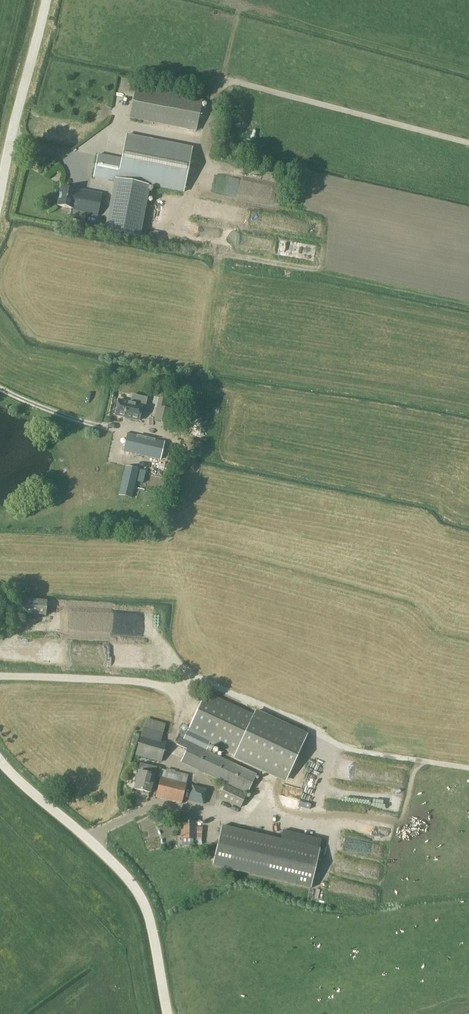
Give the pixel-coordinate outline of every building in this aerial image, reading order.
[(129,117),(195,129),(200,99),(134,87),(129,117)] [(121,161),(97,157),(93,180),(117,184),(117,181),(141,186),(142,181),(184,189),(191,149),(125,137),(121,161)] [(117,181),(117,184),(111,218),(134,223),(141,186),(117,181)] [(98,216),(101,194),(75,189),(75,191),(61,188),(58,206),(72,209),(71,211),(98,216)] [(132,394),(131,400),(120,398),(116,415),(139,421),(142,409),(145,410),(147,398),(132,394)] [(168,424),(171,410),(158,407),(155,421),(168,424)] [(161,460),(165,442),(128,434),(124,451),(161,460)] [(136,482),(111,477),(108,490),(133,495),(136,482)] [(45,614),(46,602),(26,600),(25,612),(45,614)] [(248,793),(257,774),(207,750),(211,741),(236,753),(254,714),(207,692),(189,730),(184,740),(180,738),(177,745),(188,750),(182,762),(248,793)] [(256,710),(254,714),(236,753),(234,758),(285,782),(308,734),(256,710)] [(162,762),(167,742),(142,735),(140,742),(137,755),(162,762)] [(150,793),(154,775),(138,772),(135,789),(150,793)] [(182,802),(186,782),(160,777),(156,797),(182,802)] [(241,807),(247,795),(226,784),(220,797),(241,807)] [(204,803),(207,789),(193,785),(189,800),(204,803)] [(196,839),(196,822),(181,822),(181,840),(196,839)] [(311,888),(321,848),(222,826),(213,865),(311,888)]
